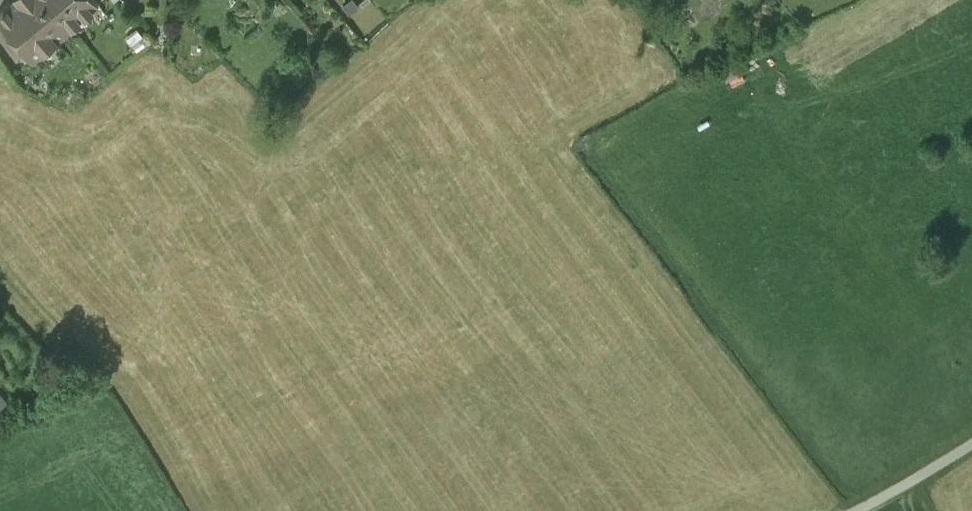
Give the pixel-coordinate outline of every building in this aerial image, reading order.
[(48,0),(11,0),(0,9),(0,14),(11,28),(11,31),(21,42),(24,43),(33,54),(68,24),(48,0)] [(68,24),(98,0),(48,0),(68,24)]
